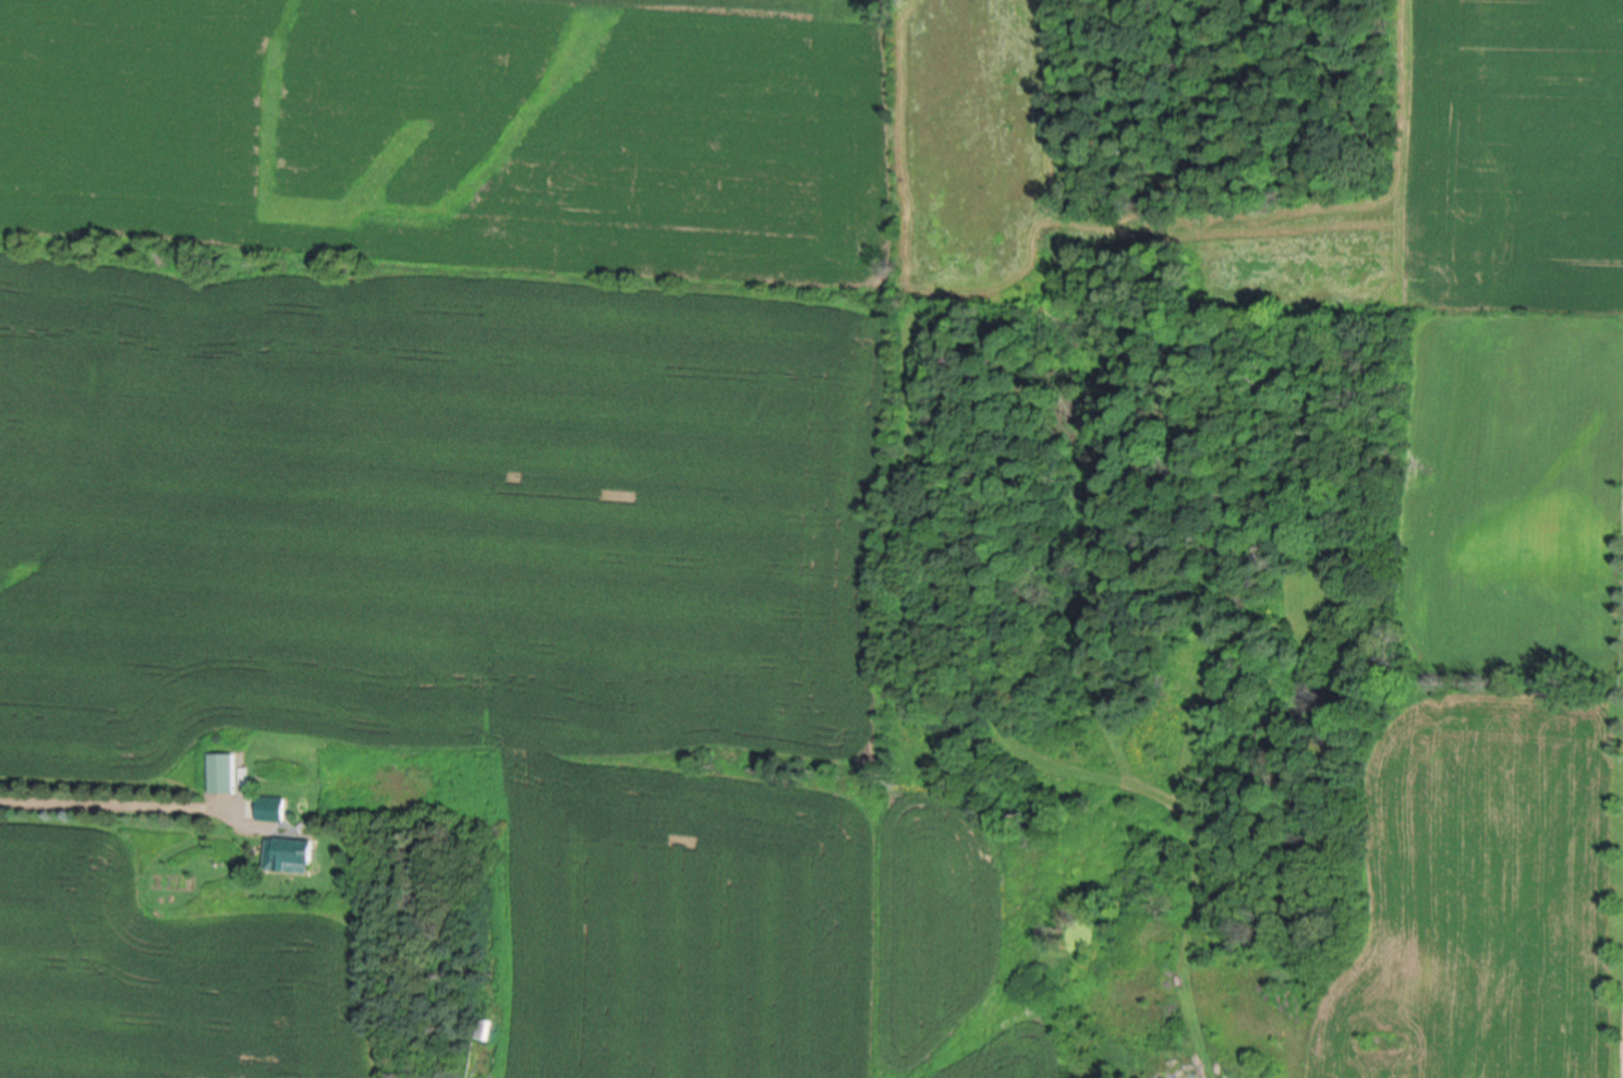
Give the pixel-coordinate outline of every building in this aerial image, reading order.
[(209,792),(234,792),(234,752),(209,752),(209,792)] [(284,797),(257,794),(255,819),(282,821),(284,797)] [(311,839),(266,836),(264,870),(309,872),(311,839)] [(492,1020),(477,1018),(474,1038),(489,1040),(492,1020)]
